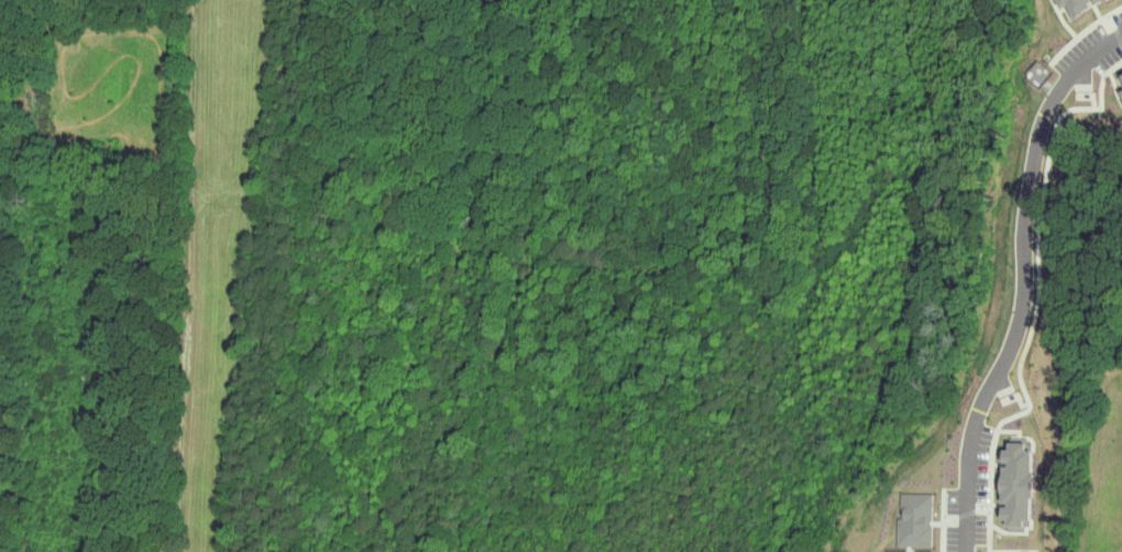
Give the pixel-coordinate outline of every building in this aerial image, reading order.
[(1057,10),(1081,0),(1053,0),(1057,10)] [(1023,513),(1026,436),(999,435),(998,457),(996,457),(994,497),(995,497),(994,513),(997,513),(997,524),(1015,525),(1016,513),(1023,513)] [(923,487),(895,486),(894,512),(888,512),(887,539),(922,540),(923,487)]
